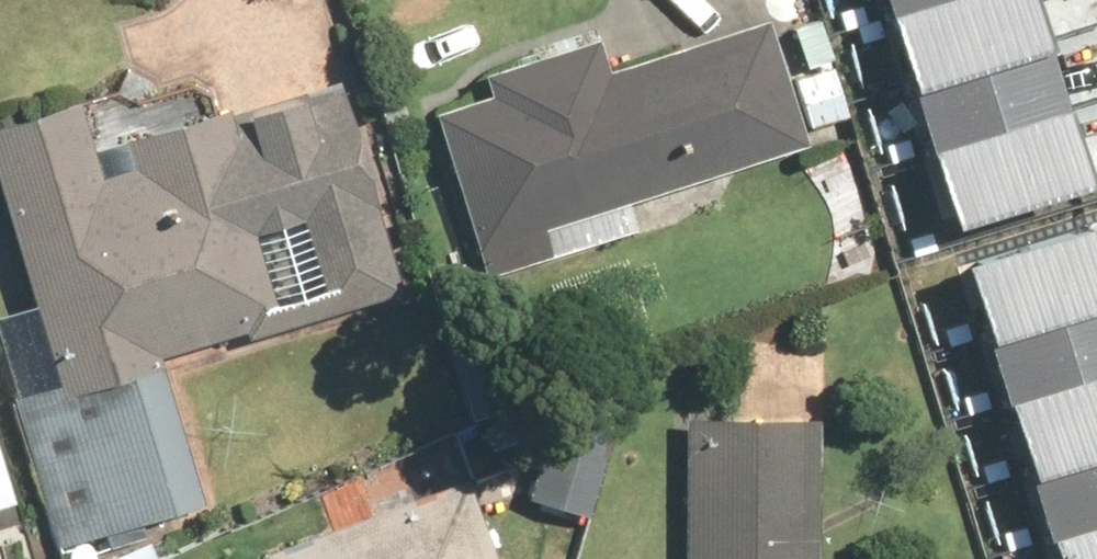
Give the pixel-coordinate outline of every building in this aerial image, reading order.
[(963,225),(1096,183),(1096,170),(1043,0),(892,0),(963,225)] [(802,76),(780,10),(618,65),(606,29),(497,66),(505,88),(438,111),(496,282),(649,230),(640,204),(824,142),(819,126),(855,114),(838,64),(802,76)] [(355,74),(203,117),(195,89),(121,110),(117,93),(0,126),(0,156),(41,300),(0,312),(0,342),(59,550),(61,558),(167,558),(161,536),(157,522),(217,505),(175,359),(417,291),(355,74)] [(1060,558),(1096,558),(1096,225),(971,262),(1060,558)] [(634,409),(569,384),(528,490),(593,515),(634,409)] [(27,499),(0,410),(0,507),(27,499)] [(694,411),(691,558),(828,558),(832,415),(694,411)] [(271,558),(510,558),(479,475),(269,553),(271,558)]
